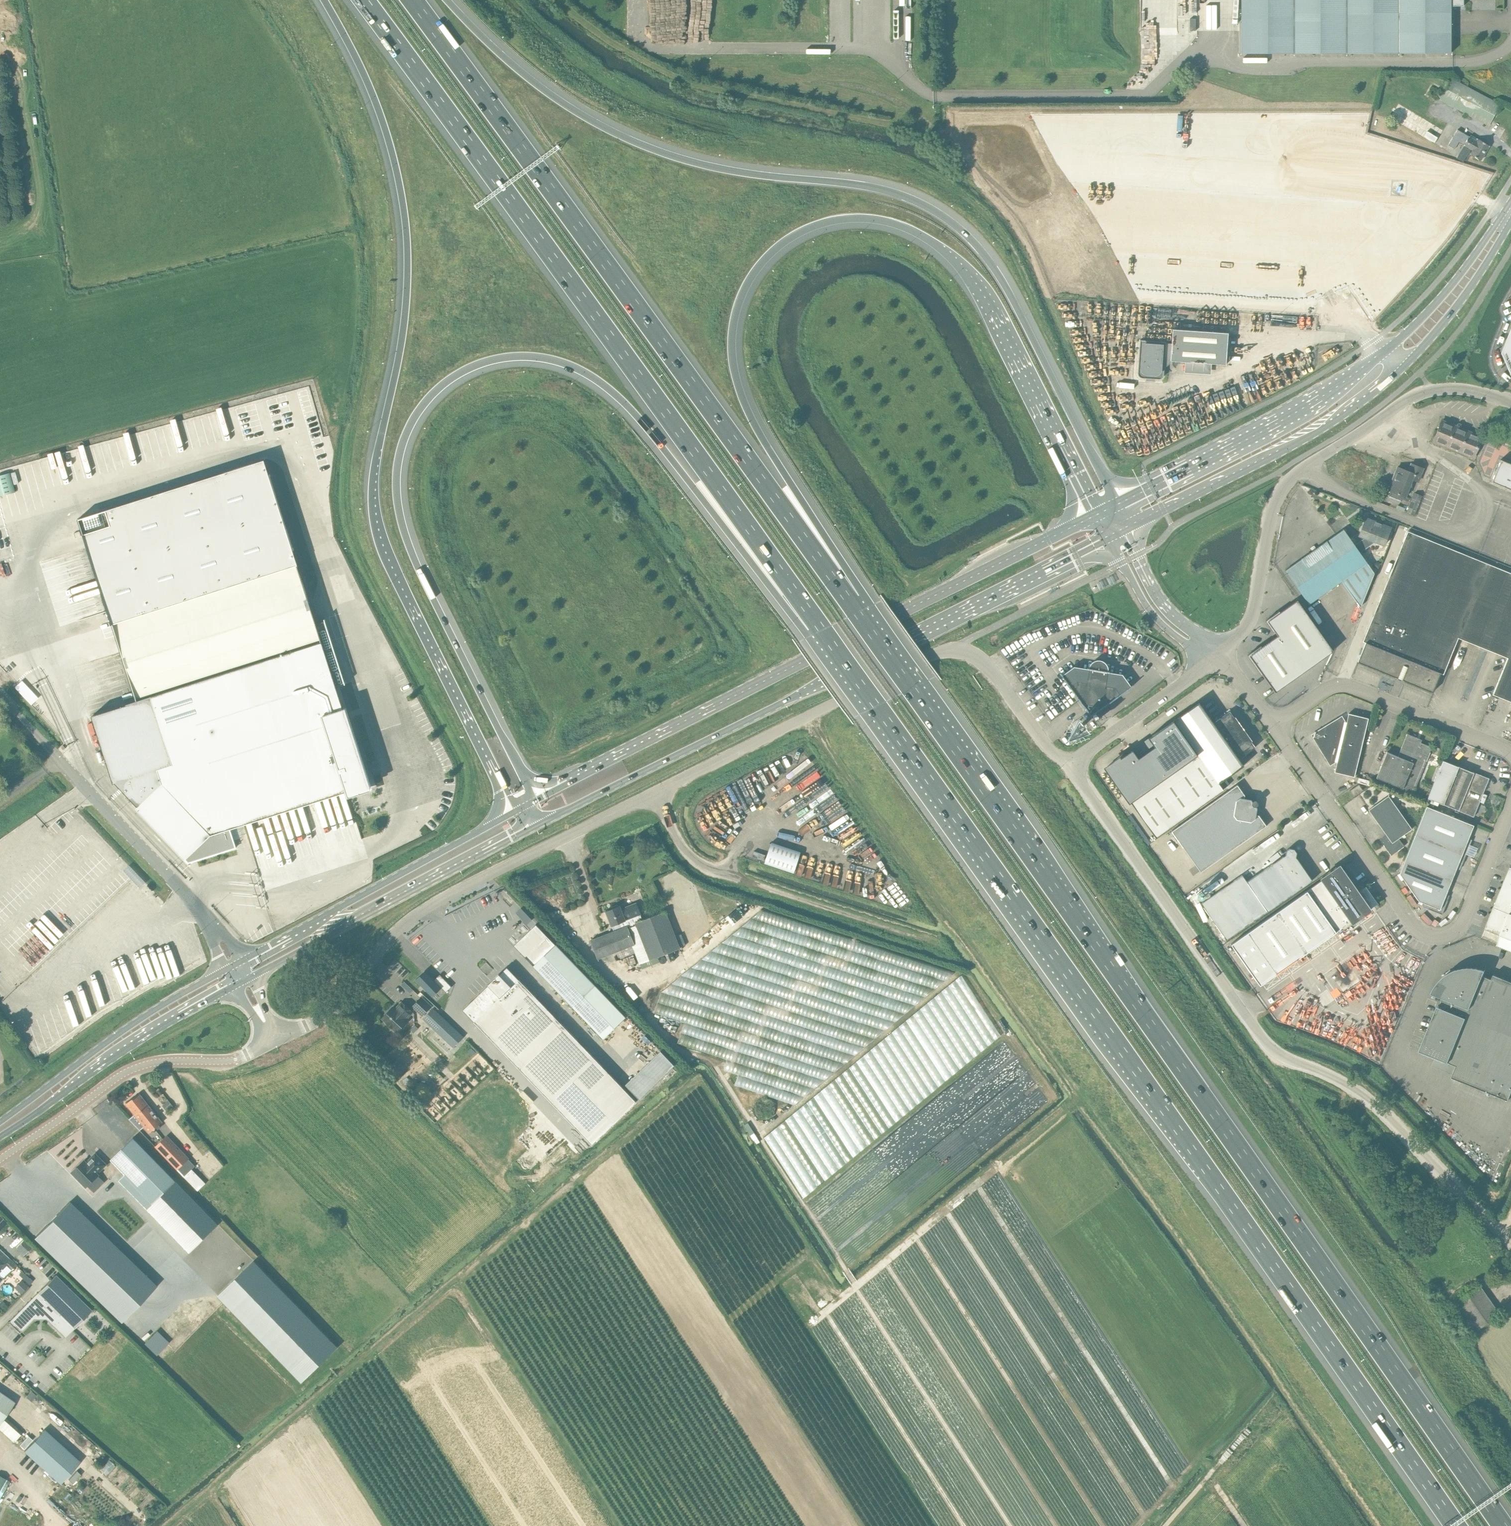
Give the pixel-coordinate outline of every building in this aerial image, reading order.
[(1464,0),(1242,0),(1242,53),(1451,53),(1451,6),(1464,6),(1464,0)] [(898,77),(902,72),(882,56),(878,60),(898,77)] [(1449,76),(1437,98),(1489,126),(1501,103),(1449,76)] [(1402,191),(1411,160),(1234,107),(1226,135),(1343,170),(1336,193),(1363,201),(1369,181),(1402,191)] [(1459,141),(1464,144),(1472,149),(1470,153),(1480,160),(1489,145),(1477,137),(1476,140),(1469,136),(1468,136),(1457,129),(1448,145),(1454,149),(1459,141)] [(1471,149),(1464,145),(1460,151),(1467,155),(1471,149)] [(1154,378),(1158,378),(1159,378),(1160,378),(1161,378),(1162,377),(1163,376),(1163,375),(1163,374),(1164,360),(1226,364),(1228,332),(1172,328),(1171,343),(1165,342),(1165,341),(1140,339),(1137,372),(1137,373),(1138,374),(1138,375),(1139,375),(1139,376),(1140,377),(1141,377),(1142,377),(1146,377),(1146,379),(1153,379),(1154,378)] [(1502,351),(1506,353),(1510,363),(1510,329),(1502,351)] [(1403,458),(1385,505),(1422,519),(1440,474),(1448,477),(1467,429),(1443,419),(1425,466),(1403,458)] [(1453,532),(1499,550),(1510,518),(1510,445),(1489,436),(1453,532)] [(265,459),(78,518),(112,624),(113,624),(298,565),(265,459)] [(1374,573),(1367,562),(1360,552),(1375,541),(1384,544),(1390,526),(1365,518),(1359,536),(1367,539),(1356,546),(1344,529),(1285,570),(1309,603),(1342,580),(1361,606),(1374,573)] [(1357,661),(1433,691),(1441,672),(1443,674),(1458,637),(1507,657),(1493,693),(1492,694),(1510,701),(1510,572),(1407,530),(1363,641),(1365,642),(1357,661)] [(137,701),(92,715),(114,783),(114,782),(116,782),(127,793),(138,805),(137,807),(185,859),(189,862),(192,861),(236,847),(230,828),(346,791),(347,791),(348,796),(372,789),(346,707),(344,708),(342,704),(336,685),(344,682),(333,646),(325,621),(316,623),(298,565),(113,624),(137,701)] [(1273,631),(1275,630),(1278,635),(1262,646),(1261,645),(1248,655),(1261,674),(1263,673),(1276,691),(1334,650),(1298,599),(1280,611),(1279,610),(1266,620),(1273,631)] [(1108,674),(1108,670),(1108,669),(1107,665),(1106,663),(1103,660),(1100,659),(1098,659),(1095,660),(1091,662),(1089,665),(1089,667),(1088,671),(1075,669),(1064,676),(1061,672),(1060,673),(1091,715),(1095,712),(1099,717),(1109,710),(1106,705),(1133,685),(1133,684),(1129,687),(1121,676),(1108,674)] [(1130,748),(1103,767),(1129,803),(1131,802),(1155,836),(1223,789),(1219,782),(1244,764),(1239,758),(1255,746),(1230,710),(1214,722),(1199,701),(1174,719),(1173,718),(1147,736),(1152,743),(1135,755),(1130,748)] [(1312,734),(1330,764),(1335,761),(1337,761),(1334,771),(1354,776),(1368,717),(1348,713),(1346,721),(1345,721),(1342,716),(1312,734)] [(1407,733),(1398,755),(1387,751),(1376,777),(1402,788),(1402,789),(1413,793),(1432,746),(1416,740),(1417,737),(1407,733)] [(1427,797),(1443,803),(1457,809),(1457,810),(1473,816),(1480,800),(1479,800),(1482,794),(1489,778),(1472,771),(1443,759),(1427,797)] [(1237,784),(1171,830),(1201,872),(1267,825),(1259,814),(1256,814),(1257,807),(1256,805),(1258,804),(1258,802),(1256,799),(1254,799),(1252,800),(1251,798),(1244,797),(1245,794),(1237,784)] [(1354,796),(1363,790),(1359,784),(1350,790),(1354,796)] [(1388,795),(1368,809),(1387,835),(1382,841),(1391,855),(1404,845),(1399,838),(1412,828),(1388,795)] [(1415,834),(1466,854),(1470,844),(1466,843),(1474,824),(1426,805),(1415,834)] [(1466,854),(1415,834),(1404,862),(1451,881),(1458,863),(1462,864),(1466,854)] [(765,863),(797,871),(803,850),(771,841),(765,863)] [(1242,874),(1201,903),(1226,939),(1312,880),(1296,856),(1297,852),(1294,848),(1290,847),(1286,850),(1285,854),(1247,881),(1242,874)] [(763,860),(765,854),(754,850),(752,856),(763,860)] [(803,854),(797,874),(852,891),(859,871),(803,854)] [(1451,881),(1404,862),(1399,873),(1419,900),(1429,905),(1428,908),(1442,914),(1448,900),(1444,898),(1451,881)] [(1510,866),(1485,928),(1510,939),(1510,866)] [(141,891),(147,884),(130,867),(123,874),(141,891)] [(1340,867),(1231,944),(1260,985),(1374,905),(1362,888),(1357,891),(1340,867)] [(597,959),(625,948),(628,956),(615,961),(619,971),(680,948),(666,910),(642,919),(640,914),(641,914),(636,902),(621,908),(620,905),(618,906),(617,904),(611,907),(611,908),(605,911),(611,925),(613,930),(590,939),(597,959)] [(957,969),(760,909),(662,993),(655,1013),(683,1025),(679,1048),(726,1060),(723,1070),(740,1076),(736,1087),(747,1091),(744,1100),(759,1104),(756,1118),(777,1122),(957,969)] [(530,930),(515,945),(524,954),(524,955),(604,1038),(626,1017),(536,923),(530,929),(530,930)] [(1483,975),(1485,969),(1483,969),(1480,968),(1477,967),(1475,967),(1468,966),(1464,967),(1459,968),(1457,968),(1452,970),(1449,972),(1446,973),(1445,974),(1442,977),(1439,980),(1438,982),(1437,983),(1434,987),(1432,992),(1443,997),(1440,1006),(1438,1005),(1420,1050),(1435,1056),(1432,1065),(1453,1073),(1452,1076),(1508,1099),(1510,1093),(1510,980),(1494,973),(1492,978),(1483,975)] [(471,1002),(463,1009),(592,1144),(616,1121),(615,1120),(565,1069),(564,1070),(538,1044),(560,1022),(515,975),(514,975),(507,968),(471,1002)] [(425,970),(416,979),(432,996),(442,987),(446,992),(452,986),(440,974),(434,979),(425,970)] [(421,996),(412,1006),(422,1016),(432,1006),(421,996)] [(408,1020),(407,1019),(413,1012),(401,1000),(395,1008),(393,1006),(382,1018),(397,1032),(408,1020)] [(433,1008),(424,1019),(454,1047),(464,1036),(433,1008)] [(560,1022),(538,1044),(564,1070),(565,1069),(615,1120),(637,1100),(561,1021),(560,1022)] [(448,1054),(443,1060),(452,1068),(458,1062),(448,1054)] [(423,1082),(432,1091),(445,1079),(437,1070),(423,1082)] [(146,1114),(152,1109),(139,1092),(126,1103),(135,1114),(142,1109),(146,1114)] [(173,1106),(168,1100),(162,1105),(167,1111),(173,1106)] [(142,1109),(135,1114),(129,1118),(140,1130),(144,1126),(149,1132),(162,1122),(152,1109),(146,1114),(142,1109)] [(188,1159),(166,1135),(156,1146),(178,1169),(188,1159)] [(133,1137),(111,1159),(125,1173),(119,1180),(190,1251),(219,1223),(133,1137)] [(84,1159),(72,1172),(86,1186),(88,1185),(94,1178),(99,1174),(98,1173),(107,1164),(95,1152),(86,1161),(84,1159)] [(70,1201),(34,1238),(121,1322),(157,1286),(70,1201)] [(24,1256),(33,1245),(26,1239),(16,1249),(24,1256)] [(6,1265),(11,1270),(17,1265),(11,1260),(0,1249),(0,1272),(6,1265)] [(301,1382),(330,1354),(337,1347),(295,1304),(285,1293),(254,1260),(218,1295),(252,1331),(294,1374),(301,1382)] [(65,1338),(92,1310),(55,1274),(9,1322),(20,1333),(20,1332),(20,1331),(30,1320),(31,1321),(32,1321),(31,1320),(33,1318),(36,1318),(36,1319),(37,1319),(37,1318),(42,1318),(42,1319),(43,1319),(43,1318),(46,1318),(54,1325),(53,1326),(54,1325),(65,1336),(64,1337),(65,1338)] [(21,1280),(14,1288),(15,1289),(14,1290),(17,1293),(18,1291),(21,1294),(28,1286),(21,1280)] [(1475,1331),(1500,1313),(1479,1284),(1455,1301),(1455,1302),(1449,1306),(1470,1334),(1475,1331)] [(79,1336),(72,1342),(82,1353),(89,1347),(79,1336)] [(14,1402),(0,1392),(0,1423),(14,1402)] [(60,1484),(80,1461),(44,1429),(24,1451),(60,1484)] [(69,1478),(74,1481),(79,1475),(74,1471),(69,1478)]
